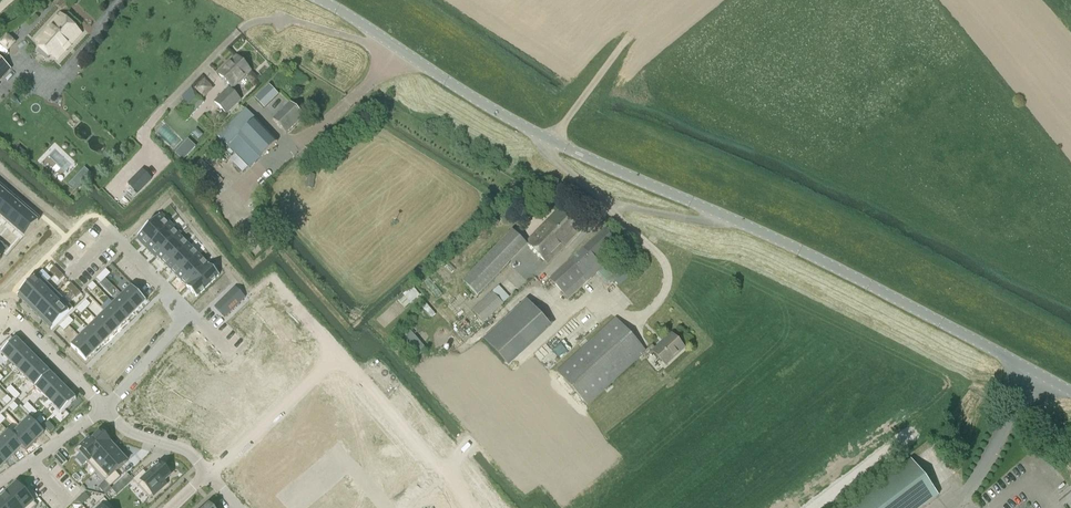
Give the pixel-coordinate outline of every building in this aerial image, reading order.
[(57,61),(81,34),(60,14),(36,41),(57,61)] [(7,50),(24,43),(18,31),(2,38),(7,50)] [(219,75),(232,88),(250,71),(237,57),(219,75)] [(10,71),(0,62),(0,82),(10,71)] [(193,87),(206,98),(215,87),(203,76),(193,87)] [(269,86),(255,99),(264,109),(278,95),(269,86)] [(191,88),(181,97),(188,104),(197,95),(191,88)] [(226,115),(241,100),(229,88),(214,103),(226,115)] [(187,122),(204,103),(197,96),(185,108),(184,106),(178,113),(187,122)] [(286,134),(303,117),(290,103),(273,120),(286,134)] [(256,120),(227,147),(249,169),(277,142),(256,120)] [(188,140),(176,154),(184,161),(196,148),(188,140)] [(19,146),(16,150),(22,155),(25,151),(19,146)] [(69,184),(69,185),(75,191),(91,175),(85,168),(69,184)] [(142,170),(128,184),(137,193),(152,179),(142,170)] [(307,174),(305,186),(313,187),(315,176),(307,174)] [(0,196),(0,213),(12,199),(4,192),(0,196)] [(0,213),(0,217),(7,223),(21,207),(12,199),(0,213)] [(21,207),(7,223),(15,230),(29,214),(21,207)] [(478,297),(527,245),(547,264),(580,230),(558,210),(525,243),(513,231),(463,282),(478,297)] [(29,214),(15,230),(24,238),(38,222),(29,214)] [(160,215),(149,226),(159,236),(170,225),(160,216),(160,215)] [(170,225),(159,236),(168,246),(180,235),(170,225)] [(149,226),(137,237),(138,238),(147,248),(159,236),(149,226)] [(597,261),(619,241),(606,228),(550,279),(568,300),(603,268),(597,261)] [(180,235),(168,246),(178,256),(189,245),(180,236),(180,235)] [(159,236),(147,248),(157,257),(168,246),(159,236)] [(189,245),(178,256),(188,266),(199,255),(189,245)] [(168,246),(157,257),(157,258),(167,267),(178,256),(168,246)] [(199,255),(188,266),(198,276),(209,265),(199,255)] [(178,256),(167,267),(177,277),(188,266),(178,256)] [(209,265),(198,276),(208,287),(219,276),(209,265)] [(188,266),(177,277),(186,287),(198,276),(188,266)] [(54,267),(50,271),(55,276),(59,272),(54,267)] [(106,270),(101,275),(105,279),(110,274),(106,270)] [(59,272),(55,276),(59,281),(64,276),(59,272)] [(38,274),(19,294),(28,302),(47,283),(38,274)] [(101,275),(96,279),(101,283),(105,279),(101,275)] [(198,276),(186,287),(197,298),(208,287),(198,276)] [(47,283),(28,302),(36,311),(56,292),(47,283)] [(93,283),(88,288),(92,292),(97,287),(93,283)] [(71,284),(67,288),(71,293),(76,289),(71,284)] [(131,287),(123,296),(137,311),(146,302),(131,287)] [(412,287),(395,302),(401,309),(419,294),(412,287)] [(235,288),(231,291),(237,296),(240,293),(235,288)] [(76,289),(71,293),(76,298),(80,293),(76,289)] [(231,291),(228,294),(233,300),(237,296),(231,291)] [(56,292),(36,311),(45,319),(64,300),(56,292)] [(483,322),(499,307),(502,304),(492,292),(472,311),(483,322)] [(240,293),(237,296),(242,301),(245,298),(240,293)] [(228,294),(225,298),(230,303),(233,300),(228,294)] [(123,296),(114,304),(129,319),(137,311),(123,296)] [(237,296),(233,300),(238,305),(242,301),(237,296)] [(514,310),(523,301),(518,296),(509,304),(514,310)] [(225,298),(221,301),(227,306),(230,303),(225,298)] [(509,367),(552,327),(527,299),(483,339),(509,367)] [(64,300),(45,319),(53,328),(73,309),(64,300)] [(233,300),(230,303),(235,308),(238,305),(233,300)] [(86,301),(81,306),(86,310),(90,305),(86,301)] [(221,301),(218,304),(223,309),(227,306),(221,301)] [(230,303),(227,306),(232,311),(235,308),(230,303)] [(114,304),(105,313),(120,328),(129,319),(114,304)] [(218,304),(215,308),(220,313),(223,309),(218,304)] [(431,318),(435,314),(426,304),(422,307),(431,318)] [(81,306),(77,310),(81,315),(86,310),(81,306)] [(227,306),(223,309),(228,314),(232,311),(227,306)] [(223,309),(220,313),(225,318),(228,314),(223,309)] [(105,313),(97,321),(112,336),(120,328),(105,313)] [(69,318),(64,323),(69,327),(73,322),(69,318)] [(587,406),(644,355),(647,358),(653,352),(666,365),(684,349),(671,335),(656,349),(652,346),(645,352),(615,319),(557,372),(587,406)] [(97,321),(88,330),(103,344),(112,336),(97,321)] [(64,323),(60,327),(64,332),(69,327),(64,323)] [(88,330),(80,338),(95,353),(103,344),(88,330)] [(407,331),(394,343),(412,363),(425,351),(407,331)] [(80,338),(71,347),(86,362),(95,353),(80,338)] [(16,339),(1,354),(10,363),(25,348),(16,339)] [(25,348),(10,363),(19,371),(33,357),(25,348)] [(33,357),(19,371),(27,380),(42,365),(33,357)] [(42,365),(27,380),(35,388),(50,374),(42,365)] [(50,374),(35,388),(44,397),(59,382),(50,374)] [(59,382),(44,397),(52,405),(67,390),(59,382)] [(11,387),(6,391),(11,395),(15,391),(11,387)] [(67,390),(52,405),(61,414),(76,399),(67,390)] [(15,391),(11,395),(13,398),(16,400),(20,396),(15,391)] [(7,396),(3,401),(7,405),(12,401),(7,396)] [(14,403),(9,408),(14,412),(18,408),(14,403)] [(28,404),(23,408),(28,412),(32,408),(28,404)] [(32,408),(28,412),(33,417),(37,413),(32,408)] [(361,413),(341,430),(348,437),(355,431),(362,440),(380,424),(372,414),(366,420),(362,415),(361,413)] [(41,417),(36,421),(41,426),(45,421),(41,417)] [(29,419),(20,428),(35,442),(44,433),(29,419)] [(289,421),(280,429),(295,446),(304,438),(289,421)] [(380,424),(362,440),(369,448),(363,454),(369,461),(388,444),(387,443),(382,438),(388,433),(380,424)] [(12,435),(12,436),(23,447),(22,447),(26,451),(35,442),(20,428),(12,435)] [(280,429),(271,437),(286,454),(295,446),(280,429)] [(0,440),(0,441),(14,455),(22,447),(23,447),(12,436),(12,435),(9,432),(0,440)] [(86,442),(76,450),(88,463),(110,444),(111,444),(109,441),(110,440),(104,434),(103,435),(101,433),(100,433),(100,434),(88,444),(86,442)] [(6,464),(14,455),(0,441),(0,458),(6,464)] [(110,444),(88,463),(96,473),(118,453),(110,444)] [(388,444),(369,461),(375,468),(382,463),(389,471),(408,455),(399,446),(393,451),(389,446),(388,444)] [(58,453),(53,458),(62,468),(68,463),(58,453)] [(118,453),(96,473),(110,487),(120,478),(116,473),(127,463),(127,462),(126,462),(118,453)] [(408,455),(389,471),(397,479),(390,485),(397,493),(416,476),(414,474),(410,470),(416,464),(408,455)] [(848,507),(922,507),(939,494),(912,459),(848,507)] [(143,472),(133,481),(150,499),(161,489),(159,486),(170,476),(168,474),(170,473),(164,466),(162,468),(160,466),(148,477),(143,472)] [(242,481),(233,489),(240,497),(250,490),(242,481)] [(8,493),(21,507),(35,507),(37,506),(33,502),(38,498),(29,487),(24,492),(17,485),(8,493)] [(348,507),(349,507),(366,507),(363,505),(368,501),(359,490),(353,495),(357,499),(348,507)] [(0,500),(0,504),(4,507),(21,507),(8,493),(0,500)] [(94,507),(112,507),(104,499),(94,507)]
